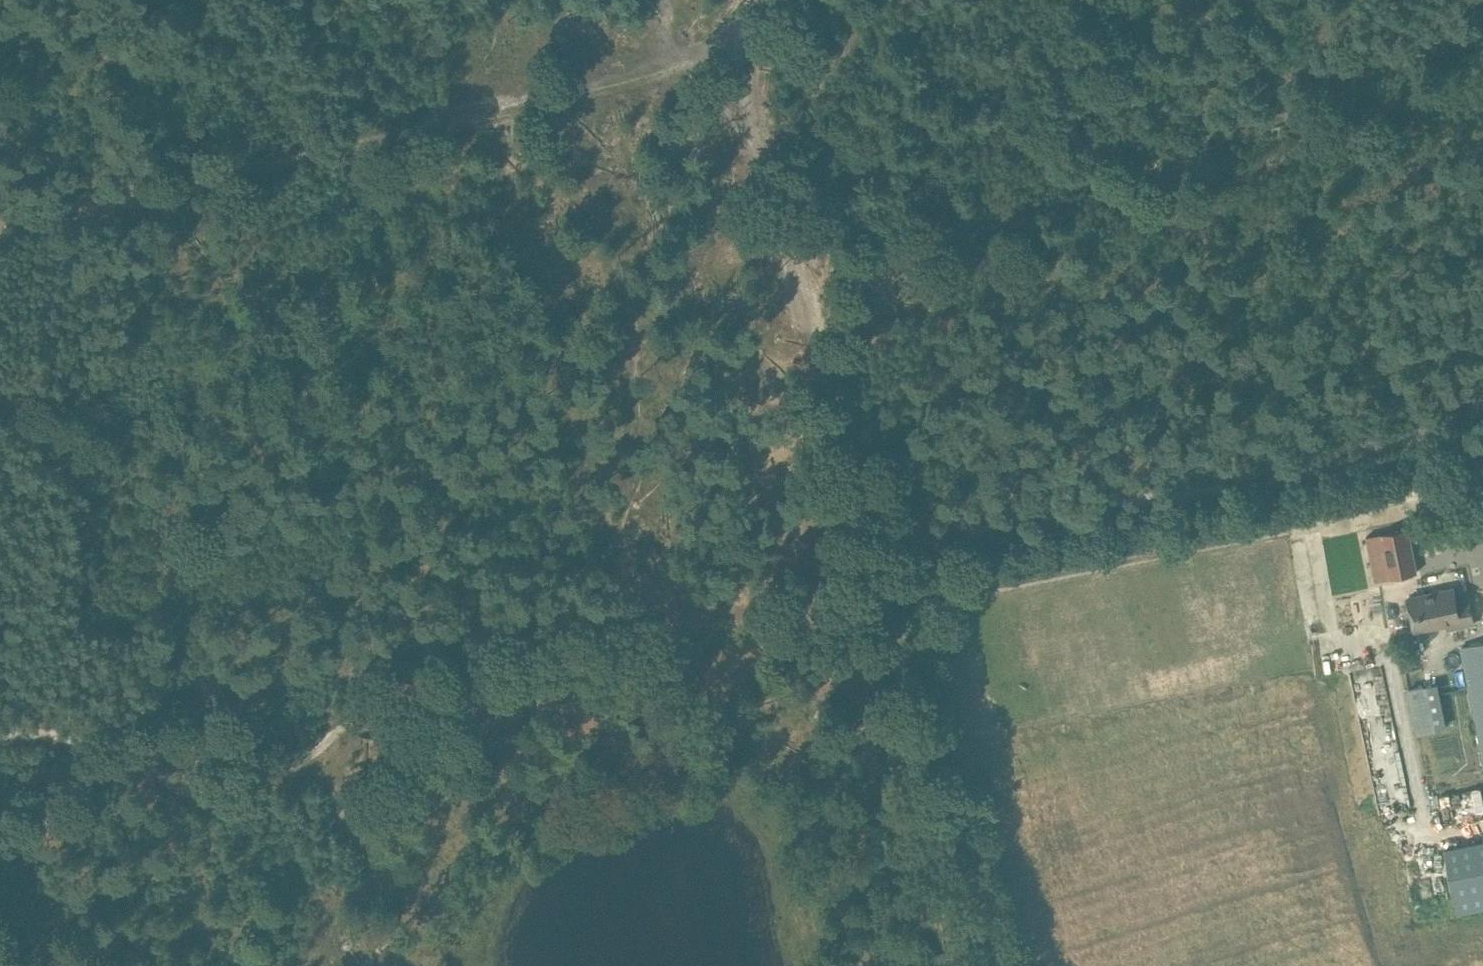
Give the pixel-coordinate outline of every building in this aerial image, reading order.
[(1418,576),(1408,532),(1381,539),(1391,583),(1418,576)] [(1457,602),(1454,587),(1408,597),(1415,629),(1448,622),(1449,628),(1474,623),(1469,599),(1457,602)] [(1461,646),(1482,747),(1482,642),(1461,646)] [(1437,682),(1408,688),(1417,730),(1446,724),(1437,682)] [(1445,848),(1459,914),(1482,909),(1482,840),(1445,848)]
